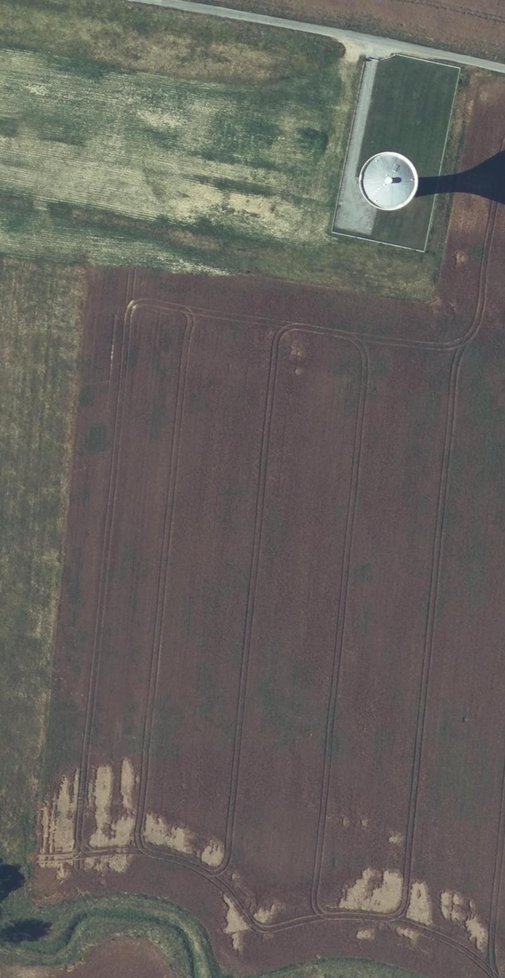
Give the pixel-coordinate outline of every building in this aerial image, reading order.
[(404,196),(403,191),(400,186),(396,183),(392,181),(387,181),(382,183),(378,186),(376,190),(374,194),(375,199),(376,203),(379,207),(383,209),(388,211),(393,210),(397,208),(400,205),(403,201),(404,196)]
